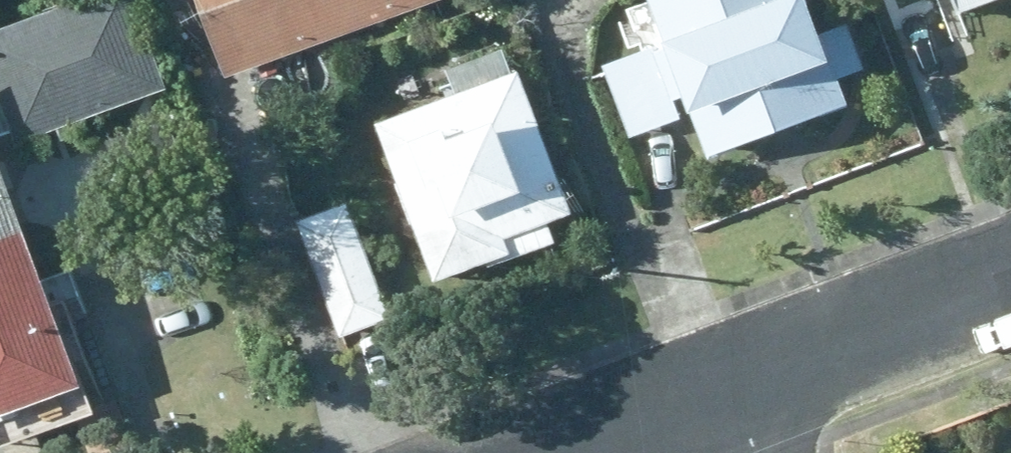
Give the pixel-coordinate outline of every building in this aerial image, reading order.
[(138,0),(93,0),(0,36),(0,68),(30,145),(173,89),(138,0)] [(231,82),(454,4),(453,0),(202,0),(231,82)] [(808,0),(644,0),(626,7),(642,51),(602,66),(631,147),(696,123),(711,163),(850,112),(840,86),(868,76),(851,28),(822,38),(808,0)] [(996,0),(954,0),(958,13),(996,0)] [(524,73),(372,126),(431,295),(564,249),(556,228),(576,221),(524,73)] [(25,234),(0,166),(0,243),(25,234)] [(346,206),(294,225),(337,345),(389,326),(346,206)] [(25,234),(0,243),(0,424),(83,394),(25,234)]
